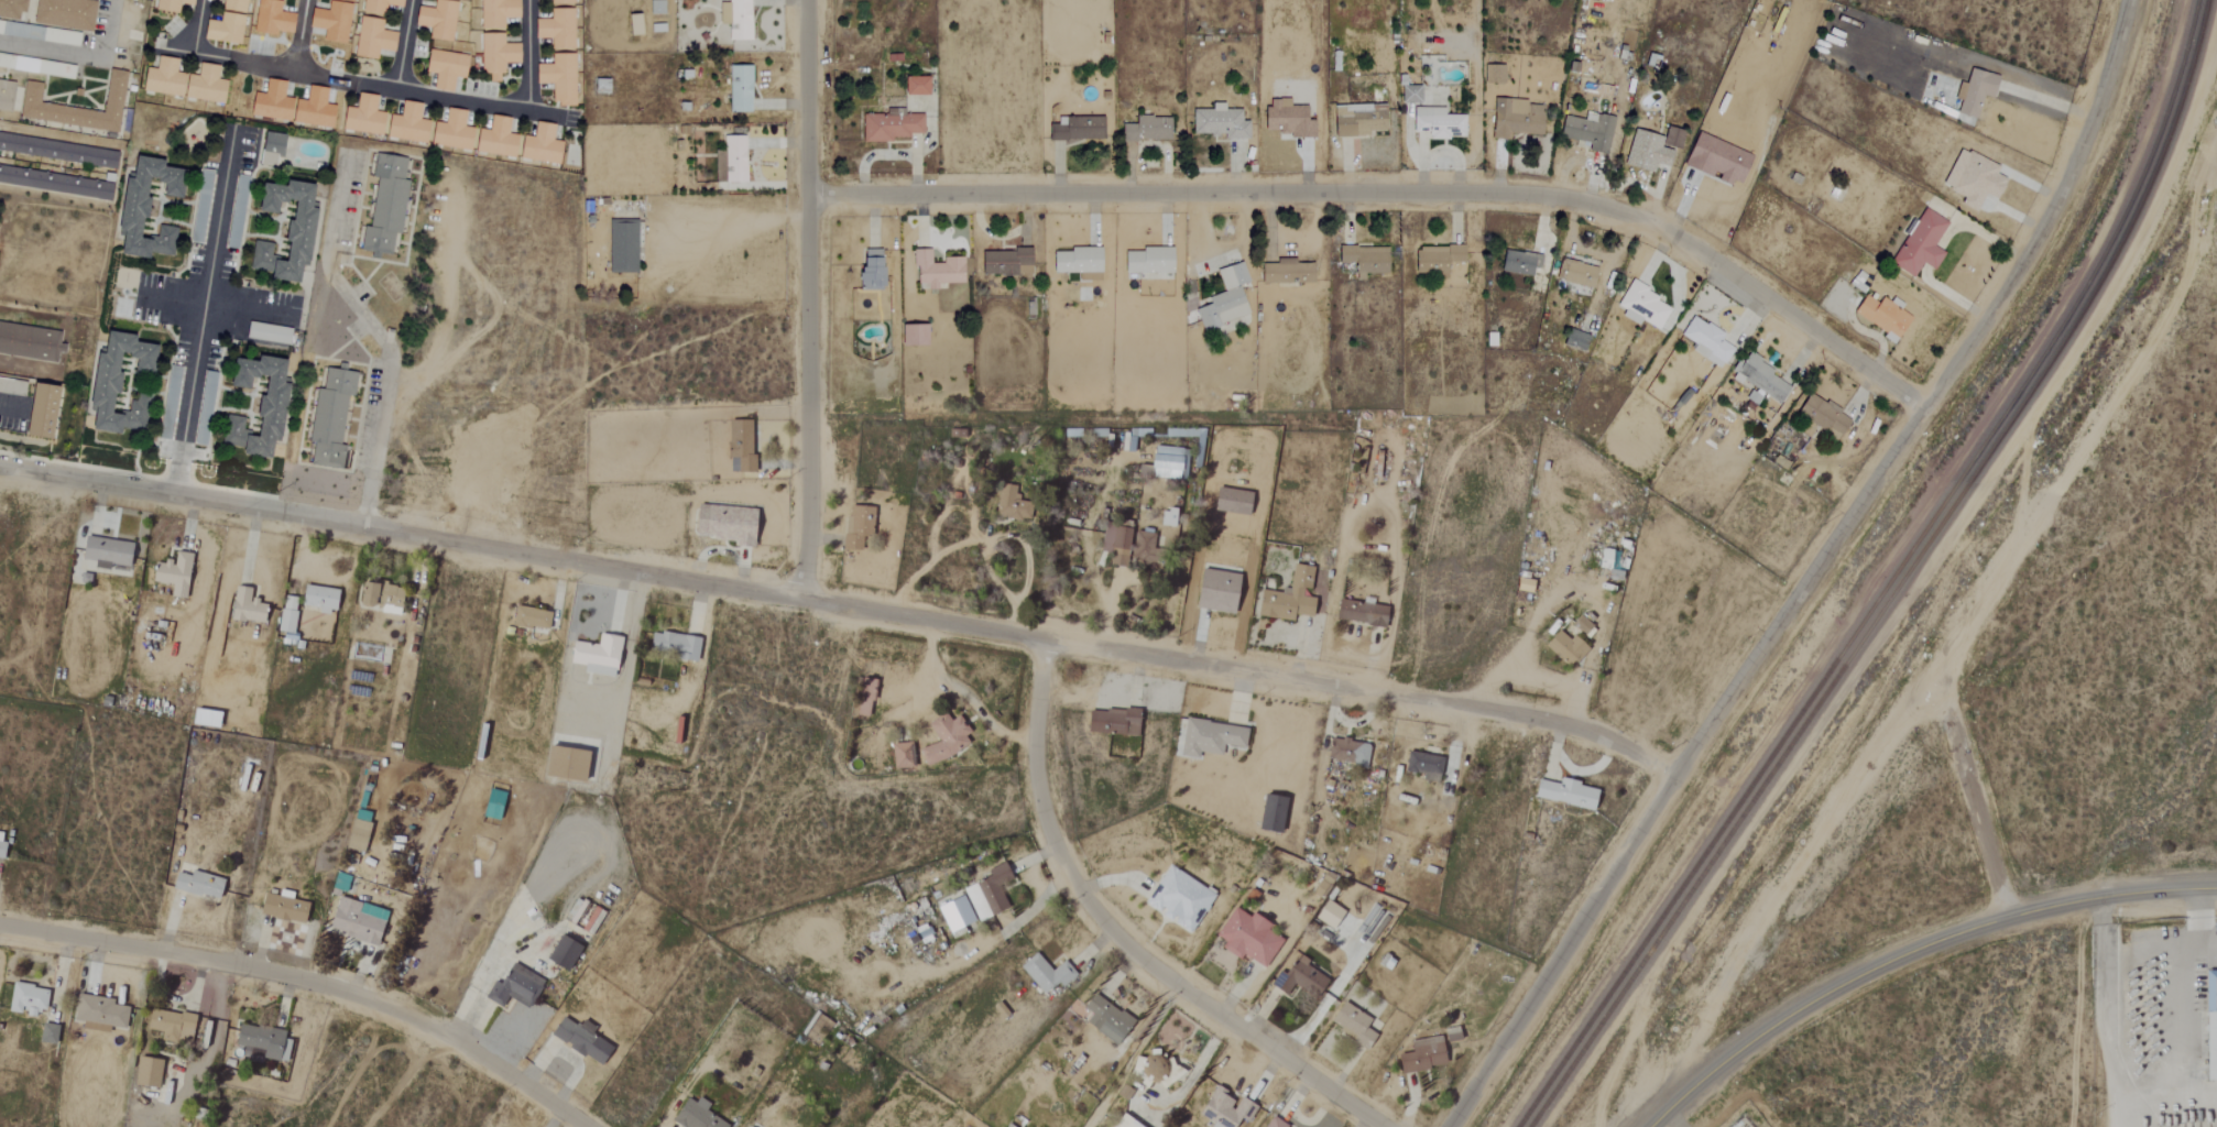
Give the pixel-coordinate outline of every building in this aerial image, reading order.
[(24,21),(27,0),(0,0),(0,17),(24,21)] [(99,1),(91,0),(39,0),(35,23),(94,32),(99,1)] [(180,14),(181,4),(196,6),(197,0),(158,0),(157,11),(180,14)] [(225,0),(224,10),(247,13),(249,0),(222,0),(225,0)] [(298,15),(281,12),(283,2),(271,0),(259,0),(254,30),(294,36),(298,15)] [(364,12),(386,15),(388,5),(405,8),(406,0),(365,0),(364,12)] [(460,1),(448,0),(437,0),(436,8),(421,6),(418,26),(433,28),(432,39),(455,41),(460,1)] [(507,18),(523,19),(523,0),(483,0),(483,29),(507,30),(507,18)] [(661,1),(648,0),(647,14),(660,15),(661,1)] [(748,0),(726,0),(726,19),(727,40),(748,40),(748,0)] [(348,43),(353,4),(331,1),(330,11),(316,10),(313,28),(327,30),(325,41),(348,43)] [(576,49),(576,8),(553,9),(554,19),(538,19),(538,39),(553,39),(553,49),(576,49)] [(209,21),(208,42),(243,43),(244,15),(223,14),(223,21),(209,21)] [(638,35),(637,14),(625,15),(625,36),(638,35)] [(355,56),(379,60),(381,50),(397,53),(400,34),(383,31),(385,21),(362,17),(355,56)] [(507,74),(507,64),(523,64),(523,44),(506,44),(507,34),(484,34),(483,74),(507,74)] [(470,79),(471,54),(432,52),(431,71),(437,72),(436,90),(456,91),(457,78),(470,79)] [(578,54),(554,54),(554,64),(540,64),(540,84),(555,84),(555,105),(579,105),(578,54)] [(227,104),(231,81),(220,80),(222,67),(203,64),(201,76),(179,73),(180,60),(161,57),(159,73),(149,72),(146,92),(227,104)] [(726,112),(748,112),(749,66),(727,65),(726,112)] [(1482,84),(1502,84),(1503,65),(1483,65),(1482,84)] [(121,132),(129,72),(112,69),(106,113),(41,103),(44,84),(26,81),(20,118),(121,132)] [(1957,115),(1976,119),(1980,96),(1992,98),(1996,75),(1967,69),(1957,115)] [(927,96),(928,77),(902,76),(902,96),(927,96)] [(254,117),(334,129),(338,106),(327,105),(329,89),(311,86),(309,101),(285,98),(288,82),(267,79),(265,95),(258,93),(254,117)] [(0,80),(0,111),(12,113),(17,83),(0,80)] [(1399,87),(1399,104),(1419,103),(1419,86),(1399,87)] [(385,135),(387,113),(378,112),(380,95),(360,94),(358,108),(348,107),(345,131),(385,135)] [(1312,138),(1312,120),(1304,120),(1303,106),(1287,106),(1287,99),(1272,99),(1272,108),(1261,109),(1261,132),(1287,132),(1287,139),(1312,138)] [(1541,135),(1542,105),(1525,105),(1525,100),(1492,99),(1491,140),(1508,140),(1508,134),(1541,135)] [(390,139),(429,143),(432,121),(422,120),(424,103),(405,101),(403,116),(393,115),(390,139)] [(1190,110),(1190,135),(1221,135),(1221,140),(1246,139),(1246,121),(1239,121),(1239,109),(1221,109),(1221,103),(1209,103),(1209,110),(1190,110)] [(1383,104),(1331,106),(1332,137),(1367,136),(1367,131),(1383,130),(1383,104)] [(1426,139),(1462,138),(1462,115),(1442,115),(1442,107),(1423,108),(1423,116),(1411,116),(1411,133),(1426,133),(1426,139)] [(433,145),(473,151),(477,129),(466,127),(468,111),(448,108),(446,123),(437,122),(433,145)] [(859,112),(861,143),(890,142),(889,136),(922,135),(921,114),(902,114),(902,111),(859,112)] [(1588,143),(1587,152),(1606,155),(1612,117),(1595,114),(1593,121),(1562,117),(1559,139),(1588,143)] [(480,154),(519,157),(520,135),(511,134),(512,117),(493,116),(492,130),(482,129),(480,154)] [(1047,140),(1102,140),(1102,117),(1055,117),(1055,124),(1047,124),(1047,140)] [(1133,124),(1119,124),(1119,141),(1168,140),(1167,117),(1133,118),(1133,124)] [(566,142),(555,140),(558,125),(538,122),(536,138),(527,137),(524,159),(563,165),(566,142)] [(1660,144),(1677,149),(1682,132),(1665,127),(1660,144)] [(1651,173),(1653,164),(1667,167),(1670,151),(1659,149),(1661,137),(1631,130),(1623,167),(1651,173)] [(1749,155),(1695,132),(1681,165),(1713,179),(1727,186),(1729,180),(1737,183),(1749,155)] [(278,167),(279,157),(286,158),(289,136),(267,134),(264,166),(278,167)] [(721,136),(722,183),(744,183),(743,136),(721,136)] [(1997,167),(1958,149),(1940,187),(1963,197),(1959,205),(1974,212),(1982,194),(1994,200),(2003,179),(1993,174),(1997,167)] [(409,158),(378,154),(375,178),(379,179),(373,227),(366,227),(363,251),(374,252),(373,259),(381,260),(382,254),(395,256),(397,234),(403,235),(409,182),(406,182),(409,158)] [(124,254),(176,259),(179,227),(160,226),(159,238),(145,237),(147,219),(153,220),(155,198),(151,198),(153,180),(170,182),(169,197),(188,199),(191,170),(168,168),(169,159),(141,157),(139,175),(131,174),(124,254)] [(215,171),(203,170),(198,206),(207,207),(208,201),(210,201),(215,171)] [(320,185),(294,181),(293,186),(268,183),(265,212),(283,214),(284,202),(301,203),(298,221),(295,221),(290,260),(273,258),(274,243),(255,241),(252,271),(275,273),(274,279),(305,283),(307,261),(316,262),(322,208),(318,208),(320,185)] [(1919,263),(1932,270),(1942,252),(1932,247),(1946,222),(1919,208),(1888,266),(1911,278),(1919,263)] [(608,273),(636,272),(634,220),(607,221),(608,273)] [(1461,246),(1414,247),(1415,274),(1433,273),(1445,273),(1445,263),(1462,263),(1461,246)] [(1076,273),(1076,280),(1097,281),(1098,248),(1066,247),(1066,252),(1050,252),(1049,273),(1076,273)] [(1169,274),(1170,247),(1139,247),(1139,252),(1122,251),(1122,273),(1169,274)] [(1386,248),(1336,247),(1335,263),(1358,264),(1358,274),(1385,274),(1386,248)] [(928,249),(912,250),(913,290),(935,289),(935,283),(961,283),(961,257),(939,257),(940,263),(928,264),(928,249)] [(879,250),(857,250),(857,288),(879,288),(879,250)] [(1030,251),(979,250),(979,275),(1029,275),(1030,251)] [(1540,254),(1500,252),(1499,273),(1531,275),(1531,269),(1539,269),(1540,254)] [(1292,263),(1292,260),(1259,260),(1259,283),(1310,284),(1311,264),(1292,263)] [(1557,281),(1591,288),(1596,267),(1561,260),(1557,281)] [(1246,315),(1236,286),(1247,282),(1240,262),(1215,270),(1222,293),(1205,298),(1207,305),(1194,309),(1201,330),(1246,315)] [(1657,330),(1670,304),(1627,283),(1615,307),(1622,310),(1619,316),(1636,325),(1638,321),(1657,330)] [(1891,343),(1909,318),(1880,297),(1875,304),(1864,295),(1851,312),(1891,343)] [(1732,349),(1719,340),(1722,335),(1693,315),(1678,334),(1694,346),(1691,350),(1718,369),(1732,349)] [(0,322),(0,354),(57,363),(62,332),(0,322)] [(293,343),(294,327),(250,324),(249,340),(293,343)] [(924,324),(898,325),(898,346),(924,346),(924,324)] [(1588,337),(1566,329),(1560,344),(1582,352),(1588,337)] [(149,433),(149,399),(132,399),(132,414),(118,413),(118,394),(125,395),(125,356),(141,357),(141,372),(161,372),(161,345),(141,344),(141,334),(113,333),(112,350),(100,350),(99,408),(99,432),(149,433)] [(1740,379),(1777,404),(1788,387),(1770,375),(1773,369),(1747,352),(1735,370),(1729,379),(1737,384),(1740,379)] [(240,359),(237,387),(255,390),(256,377),(272,379),(270,398),(267,397),(262,438),(250,436),(248,455),(277,459),(280,436),(288,437),(294,384),(290,384),(292,360),(263,357),(263,362),(240,359)] [(360,373),(320,367),(310,442),(317,443),(314,465),(342,469),(351,397),(357,397),(360,373)] [(218,373),(207,372),(199,445),(210,447),(218,373)] [(31,437),(58,441),(65,388),(39,385),(31,437)] [(1849,419),(1807,394),(1794,416),(1836,441),(1849,419)] [(750,420),(726,420),(727,473),(751,472),(750,420)] [(1150,477),(1178,478),(1179,448),(1151,447),(1150,477)] [(1028,521),(1030,503),(1017,501),(1018,493),(1010,492),(1011,487),(997,486),(994,517),(1028,521)] [(1248,492),(1214,488),(1212,511),(1245,515),(1248,492)] [(749,548),(752,508),(694,505),(692,538),(731,540),(731,547),(749,548)] [(870,538),(871,507),(844,506),(843,550),(859,551),(859,537),(870,538)] [(1107,566),(1126,568),(1130,528),(1102,525),(1099,552),(1108,553),(1107,566)] [(1129,559),(1148,561),(1151,534),(1132,532),(1129,559)] [(136,544),(89,536),(85,560),(97,562),(97,567),(114,570),(115,565),(132,568),(136,544)] [(1597,568),(1607,569),(1609,550),(1599,549),(1597,568)] [(172,597),(188,599),(196,555),(177,551),(175,564),(159,561),(155,582),(174,585),(172,597)] [(1309,567),(1291,564),(1287,593),(1259,588),(1254,616),(1290,621),(1291,614),(1309,617),(1312,598),(1304,597),(1309,567)] [(1191,608),(1230,614),(1236,576),(1198,569),(1191,608)] [(379,608),(383,585),(369,583),(365,606),(379,608)] [(267,625),(271,604),(252,601),(254,589),(239,586),(233,620),(267,625)] [(405,609),(407,588),(383,586),(381,606),(405,609)] [(341,589),(307,587),(306,607),(322,607),(322,612),(340,613),(341,589)] [(1332,619),(1382,629),(1386,608),(1337,598),(1332,619)] [(280,632),(295,635),(299,608),(284,605),(280,632)] [(548,613),(513,606),(509,625),(545,632),(548,613)] [(1582,634),(1589,625),(1577,616),(1571,625),(1582,634)] [(1542,645),(1567,668),(1584,648),(1571,636),(1567,641),(1555,630),(1542,645)] [(698,638),(652,631),(645,677),(673,681),(676,660),(694,663),(698,638)] [(612,677),(618,636),(596,634),(594,645),(569,641),(566,664),(581,666),(580,673),(612,677)] [(1136,735),(1137,711),(1085,709),(1084,733),(1136,735)] [(923,766),(970,747),(958,717),(947,721),(945,715),(926,723),(934,742),(916,749),(923,766)] [(1243,748),(1245,727),(1182,720),(1178,757),(1196,759),(1196,753),(1219,755),(1220,745),(1243,748)] [(1366,767),(1369,745),(1329,738),(1325,760),(1366,767)] [(891,768),(911,767),(910,743),(890,744),(891,768)] [(579,783),(585,752),(545,745),(539,776),(579,783)] [(1440,755),(1404,754),(1403,773),(1421,774),(1420,783),(1439,784),(1440,755)] [(1534,780),(1530,798),(1590,811),(1595,789),(1557,780),(1556,785),(1534,780)] [(1254,830),(1278,835),(1285,799),(1261,795),(1254,830)] [(347,848),(364,853),(374,813),(357,809),(347,848)] [(975,922),(1006,908),(996,885),(1010,879),(1002,863),(984,871),(987,878),(961,890),(975,922)] [(1213,895),(1166,866),(1141,905),(1167,921),(1168,920),(1189,933),(1213,895)] [(180,873),(176,888),(222,901),(228,879),(194,871),(193,876),(180,873)] [(309,923),(311,902),(289,899),(289,897),(266,894),(263,917),(309,923)] [(333,926),(348,930),(346,937),(381,946),(389,911),(378,909),(376,917),(360,914),(363,902),(340,897),(333,926)] [(1313,919),(1331,929),(1342,911),(1324,900),(1313,919)] [(605,910),(595,906),(584,931),(595,936),(605,910)] [(1263,969),(1279,940),(1264,932),(1268,925),(1248,914),(1246,917),(1229,907),(1215,934),(1228,941),(1222,952),(1236,960),(1239,956),(1263,969)] [(550,960),(572,970),(584,944),(562,934),(550,960)] [(1056,983),(1058,987),(1074,976),(1063,961),(1047,972),(1034,953),(1017,965),(1038,995),(1056,983)] [(1325,978),(1303,966),(1307,960),(1295,953),(1283,975),(1277,972),(1269,987),(1285,996),(1290,987),(1313,1000),(1325,978)] [(545,980),(516,963),(503,985),(497,981),(487,998),(504,1008),(510,997),(529,1008),(545,980)] [(2216,1080),(2216,970),(2202,970),(2200,1080),(2216,1080)] [(38,1017),(39,1009),(49,1010),(51,988),(14,984),(12,1011),(29,1013),(29,1016),(38,1017)] [(116,1000),(81,994),(76,1020),(85,1022),(84,1028),(111,1033),(112,1027),(128,1029),(132,1008),(115,1005),(116,1000)] [(1116,1044),(1131,1019),(1089,994),(1081,1008),(1089,1013),(1083,1024),(1116,1044)] [(1368,1019),(1340,1000),(1325,1022),(1364,1049),(1374,1035),(1363,1027),(1368,1019)] [(193,1045),(199,1016),(153,1008),(149,1029),(165,1032),(164,1039),(193,1045)] [(605,1066),(616,1047),(595,1035),(599,1028),(586,1020),(582,1027),(565,1017),(554,1036),(605,1066)] [(293,1033),(242,1023),(238,1044),(253,1047),(251,1055),(287,1062),(293,1033)] [(43,1042),(59,1044),(61,1025),(44,1024),(43,1042)] [(1408,1042),(1410,1052),(1395,1055),(1398,1073),(1445,1065),(1440,1036),(1408,1042)] [(1166,1057),(1162,1061),(1153,1052),(1137,1067),(1160,1091),(1180,1071),(1166,1057)] [(161,1088),(164,1059),(139,1057),(136,1085),(161,1088)] [(1235,1118),(1245,1123),(1254,1107),(1236,1096),(1234,1099),(1211,1087),(1196,1114),(1210,1121),(1207,1126),(1230,1126),(1235,1118)] [(678,1126),(725,1126),(726,1124),(702,1111),(707,1103),(695,1097),(692,1102),(682,1096),(669,1122),(678,1126)] [(1119,1113),(1109,1126),(1139,1126),(1119,1113)] [(1267,1118),(1262,1126),(1281,1126),(1267,1118)]
